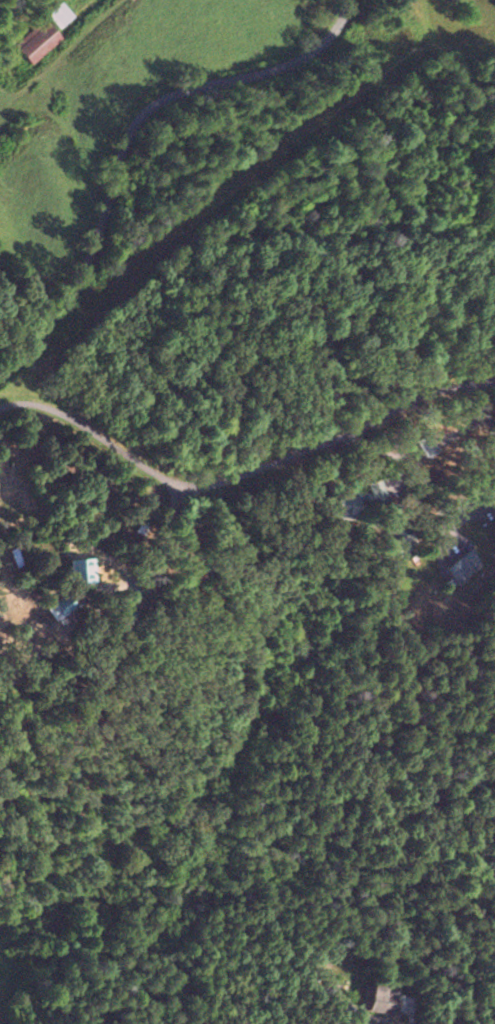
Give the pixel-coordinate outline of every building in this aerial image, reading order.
[(58,29),(74,17),(61,1),(45,13),(58,29)] [(63,38),(45,18),(16,46),(34,65),(63,38)] [(440,453),(432,436),(418,442),(426,459),(440,453)] [(387,503),(381,480),(368,483),(374,506),(387,503)] [(338,519),(357,520),(358,496),(339,495),(338,519)] [(443,570),(454,586),(485,566),(474,550),(443,570)] [(76,561),(77,586),(100,585),(100,560),(76,561)] [(57,605),(66,619),(82,609),(74,595),(57,605)] [(369,1012),(393,1013),(394,987),(370,986),(369,1012)]
